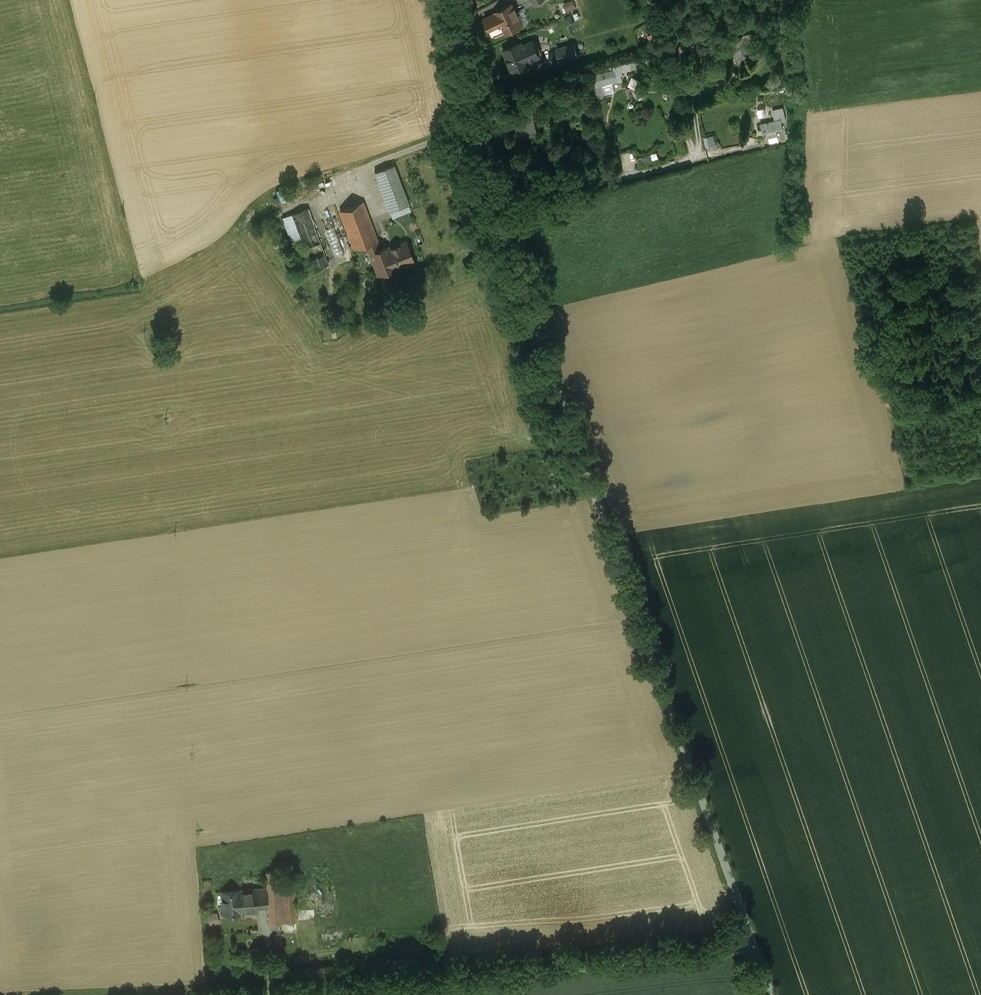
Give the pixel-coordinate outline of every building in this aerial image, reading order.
[(569,11),(579,6),(577,0),(572,0),(566,3),(569,11)] [(514,8),(512,4),(495,11),(496,12),(484,18),(492,35),(497,35),(504,32),(504,33),(522,24),(518,17),(514,8)] [(650,34),(653,43),(665,40),(662,30),(650,34)] [(743,35),(733,37),(736,55),(746,52),(743,35)] [(533,40),(521,45),(520,42),(503,49),(508,60),(507,61),(511,68),(512,70),(529,63),(528,61),(539,56),(533,40)] [(574,44),(556,49),(560,61),(577,57),(574,44)] [(614,69),(592,74),(595,86),(612,83),(618,82),(617,77),(616,77),(614,69)] [(630,84),(639,88),(643,80),(634,76),(630,84)] [(529,110),(513,114),(515,127),(520,126),(523,137),(533,135),(532,130),(531,131),(529,124),(532,123),(529,110)] [(781,120),(761,124),(763,133),(782,128),(781,120)] [(707,136),(709,147),(719,145),(716,134),(707,136)] [(572,149),(561,151),(565,168),(576,165),(572,149)] [(540,154),(530,155),(532,169),(542,167),(540,154)] [(393,165),(374,172),(389,211),(408,204),(393,165)] [(362,202),(339,210),(354,248),(366,244),(377,240),(362,202)] [(307,207),(291,213),(296,224),(312,270),(328,264),(307,207)] [(291,213),(282,217),(286,228),(296,224),(291,213)] [(325,220),(336,255),(344,252),(334,217),(325,220)] [(387,245),(380,248),(377,240),(366,244),(372,262),(373,261),(378,275),(396,268),(396,267),(388,248),(387,245)] [(406,242),(388,248),(396,267),(413,261),(406,242)] [(293,886),(282,887),(281,869),(266,871),(267,887),(268,906),(269,922),(296,920),(293,886)] [(267,887),(221,891),(223,913),(257,910),(256,904),(268,903),(268,906),(267,887)] [(212,924),(223,921),(220,910),(209,913),(212,924)]
